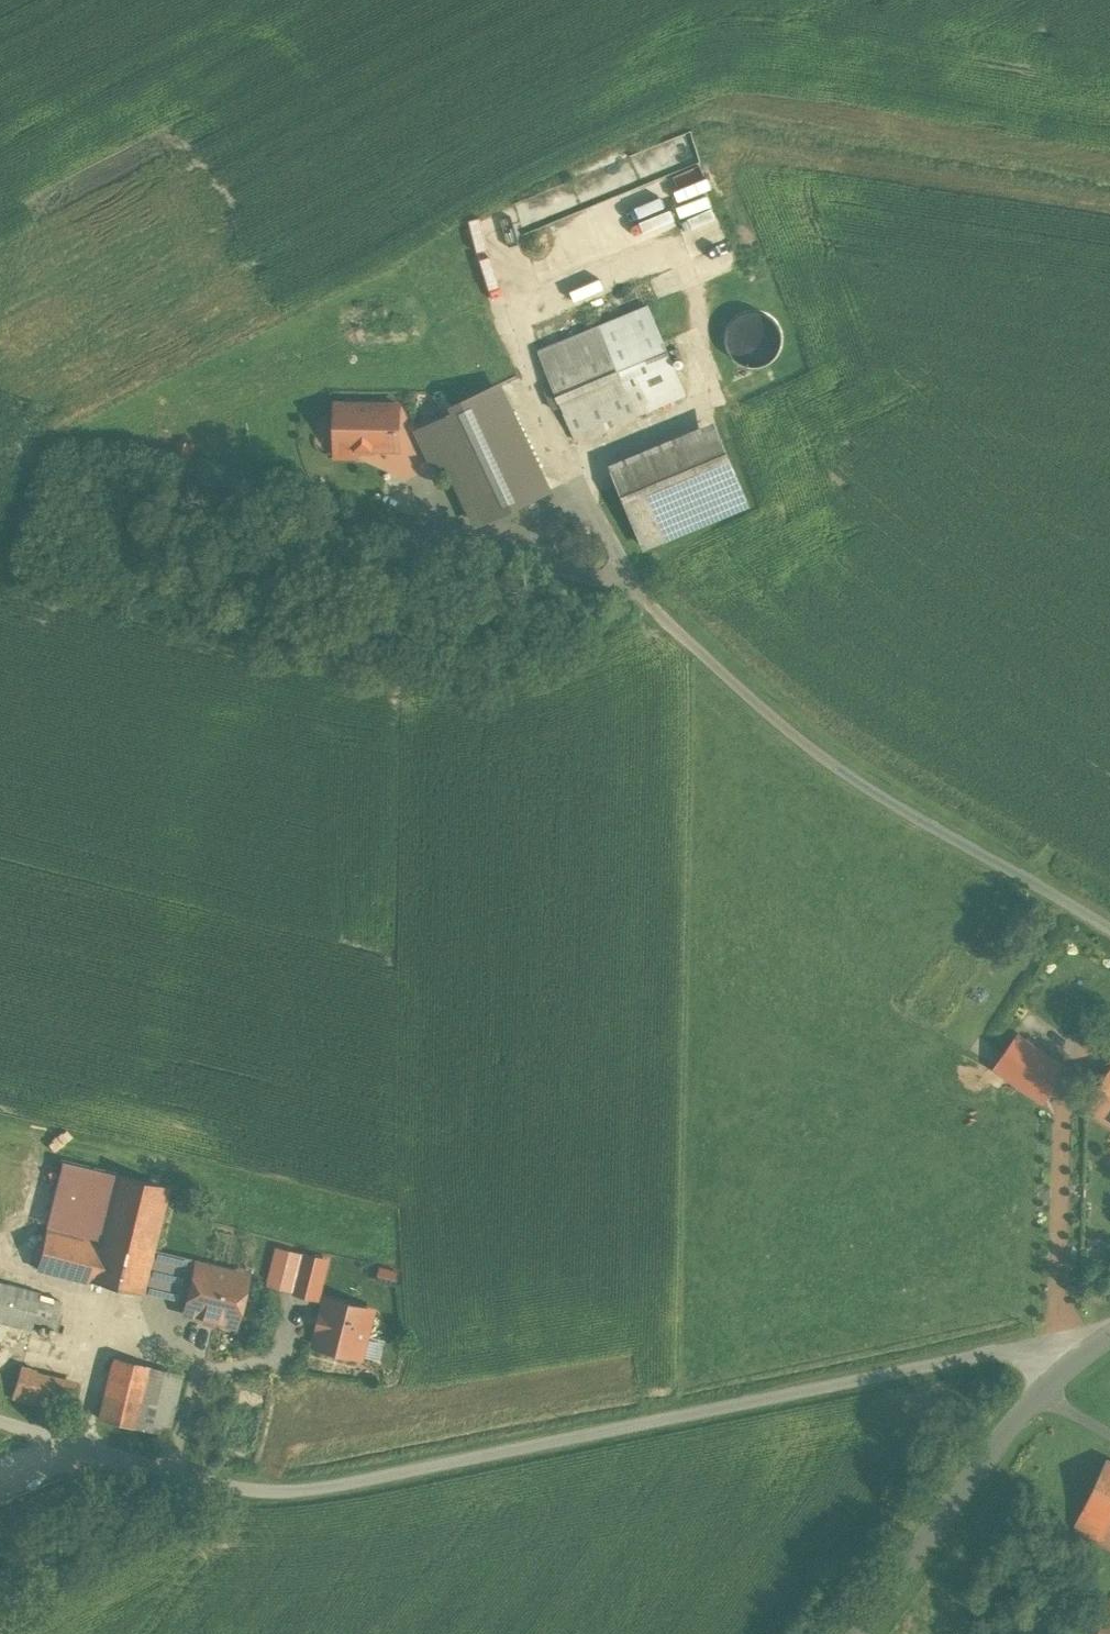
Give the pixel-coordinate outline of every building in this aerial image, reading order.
[(539,350),(554,387),(546,390),(554,409),(561,406),(576,440),(684,394),(645,306),(539,350)] [(489,312),(422,343),(455,413),(418,430),(435,466),(450,459),(480,522),(545,492),(497,388),(519,378),(489,312)] [(399,404),(337,403),(336,457),(357,457),(357,449),(398,449),(399,404)] [(413,408),(400,408),(399,422),(413,422),(413,408)] [(724,441),(620,484),(646,545),(749,502),(724,441)] [(1076,1074),(1018,1033),(996,1065),(1054,1105),(1076,1074)] [(1085,1105),(1093,1111),(1109,1123),(1109,1068),(1085,1105)] [(170,1186),(115,1173),(101,1227),(156,1240),(170,1186)] [(101,1227),(100,1234),(93,1232),(92,1237),(49,1226),(37,1274),(69,1281),(71,1275),(124,1288),(121,1299),(141,1304),(144,1289),(151,1263),(153,1252),(156,1240),(101,1227)] [(247,1275),(153,1252),(151,1263),(177,1269),(170,1296),(187,1300),(184,1311),(236,1323),(247,1275)] [(328,1259),(307,1254),(298,1292),(318,1297),(328,1259)] [(177,1269),(151,1263),(144,1289),(170,1296),(177,1269)] [(0,1283),(0,1320),(24,1326),(23,1331),(28,1332),(29,1328),(32,1328),(41,1294),(0,1283)] [(373,1309),(329,1298),(325,1315),(323,1314),(320,1327),(322,1328),(318,1344),(361,1355),(373,1309)] [(151,1366),(115,1357),(100,1418),(136,1427),(151,1366)] [(182,1373),(151,1366),(136,1427),(167,1434),(182,1373)] [(75,1392),(17,1378),(13,1395),(70,1410),(75,1392)] [(1108,1459),(1084,1509),(1109,1521),(1109,1460),(1108,1459)] [(1084,1509),(1076,1527),(1109,1543),(1109,1521),(1084,1509)]
